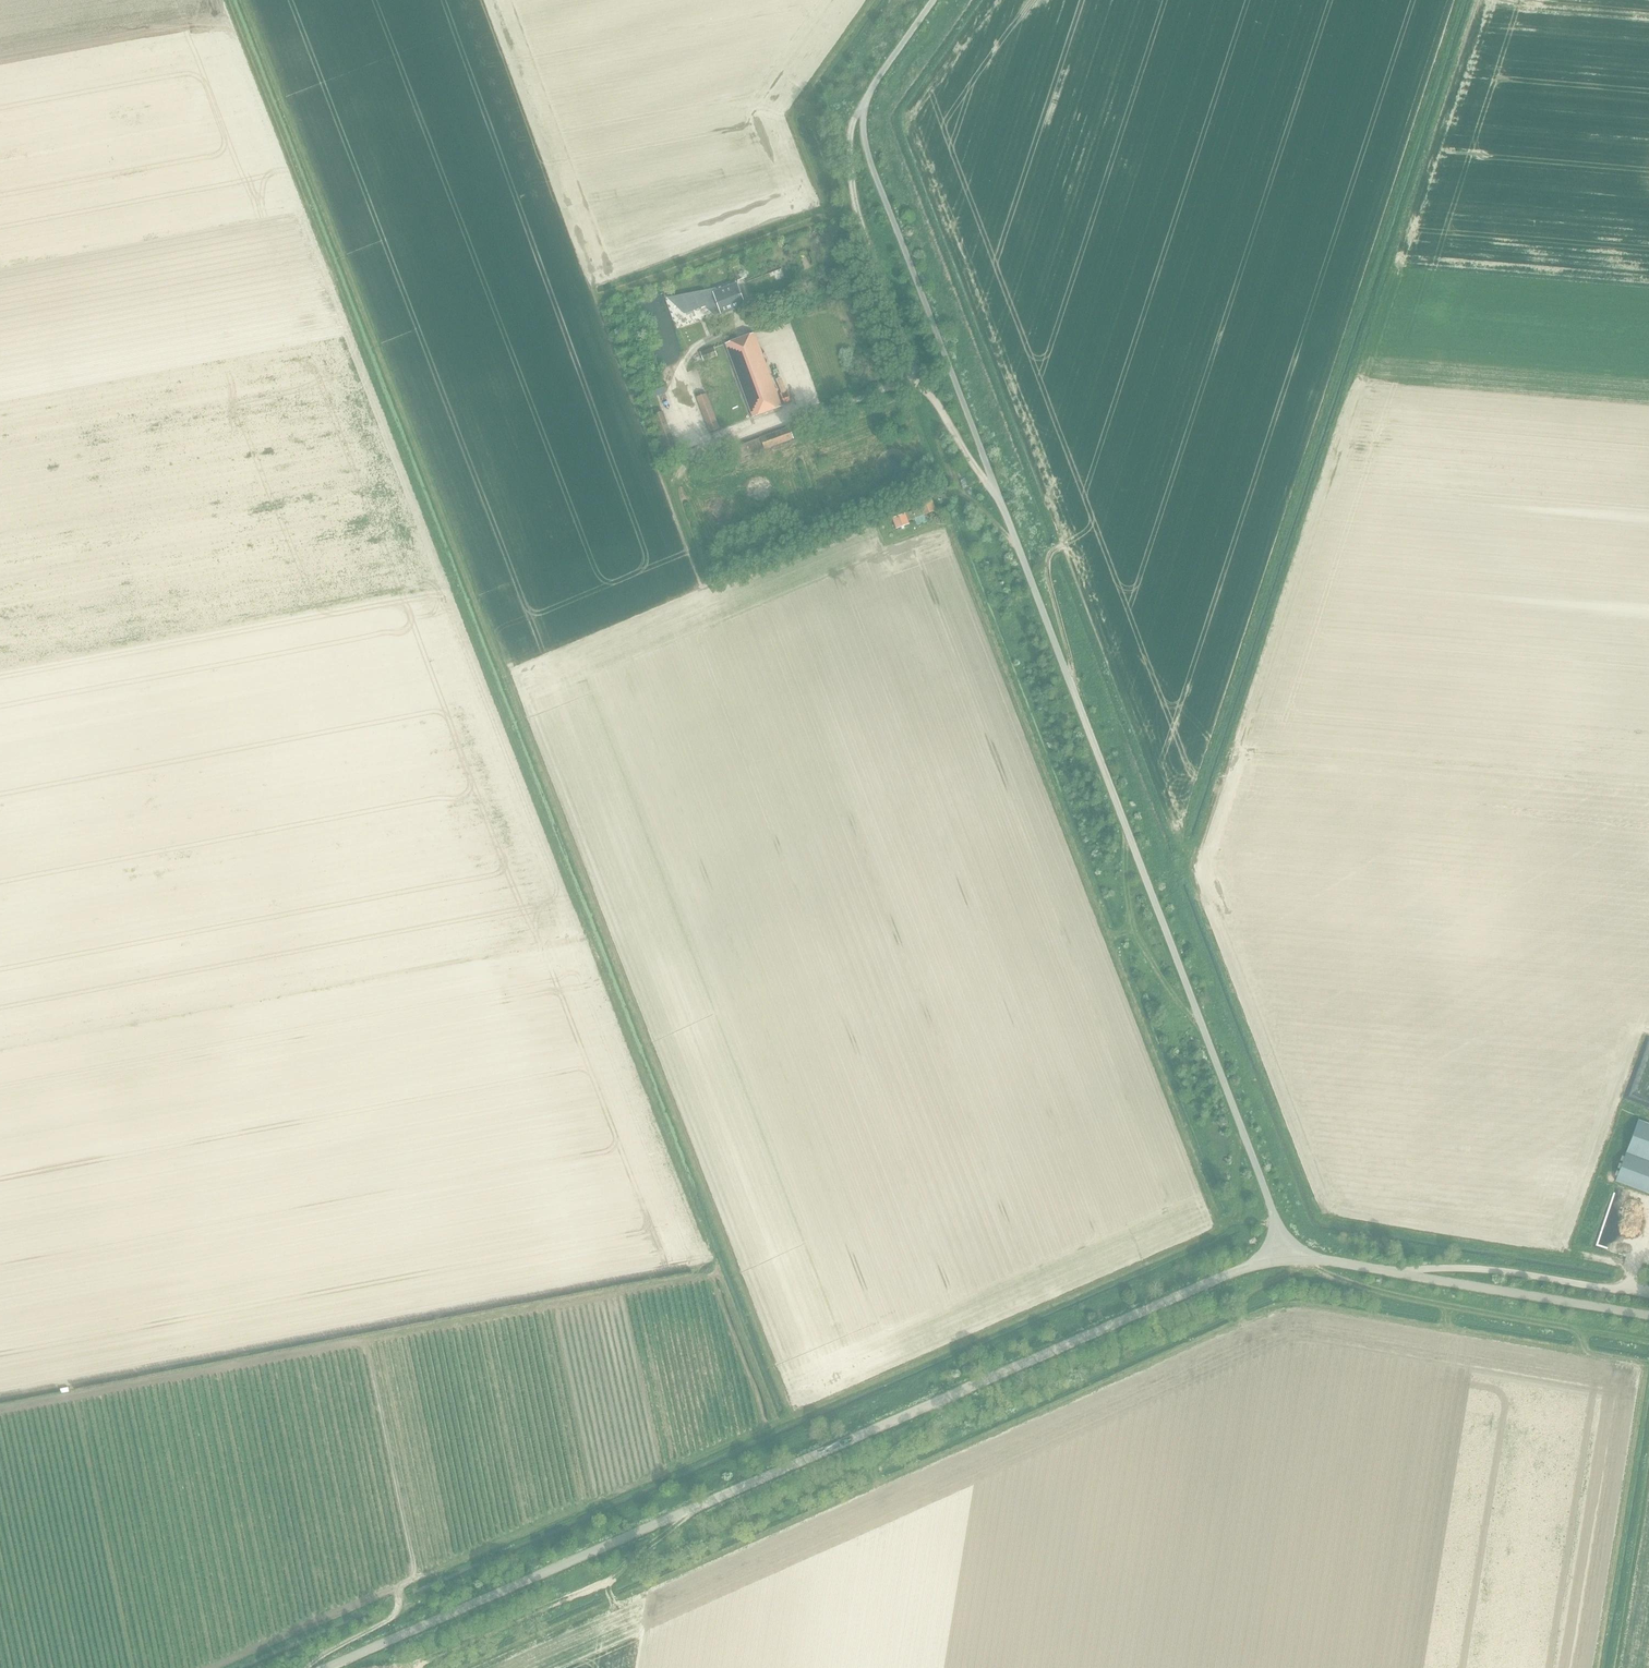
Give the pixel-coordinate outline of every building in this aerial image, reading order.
[(739,266),(732,268),(737,280),(744,278),(739,266)] [(795,266),(778,272),(782,283),(798,276),(795,266)] [(745,305),(737,284),(714,292),(722,314),(745,305)] [(684,313),(702,306),(699,297),(681,304),(684,313)] [(783,405),(755,332),(726,343),(754,416),(783,405)] [(717,356),(714,348),(700,353),(703,361),(717,356)] [(705,393),(696,397),(709,433),(718,429),(705,393)] [(740,459),(793,439),(789,428),(736,448),(740,459)] [(955,451),(947,456),(950,463),(959,458),(955,451)] [(908,520),(936,510),(931,498),(919,503),(921,507),(906,513),(895,517),(899,528),(907,525),(906,521),(908,520)] [(1614,1180),(1648,1193),(1648,1123),(1637,1119),(1625,1151),(1614,1180)]
